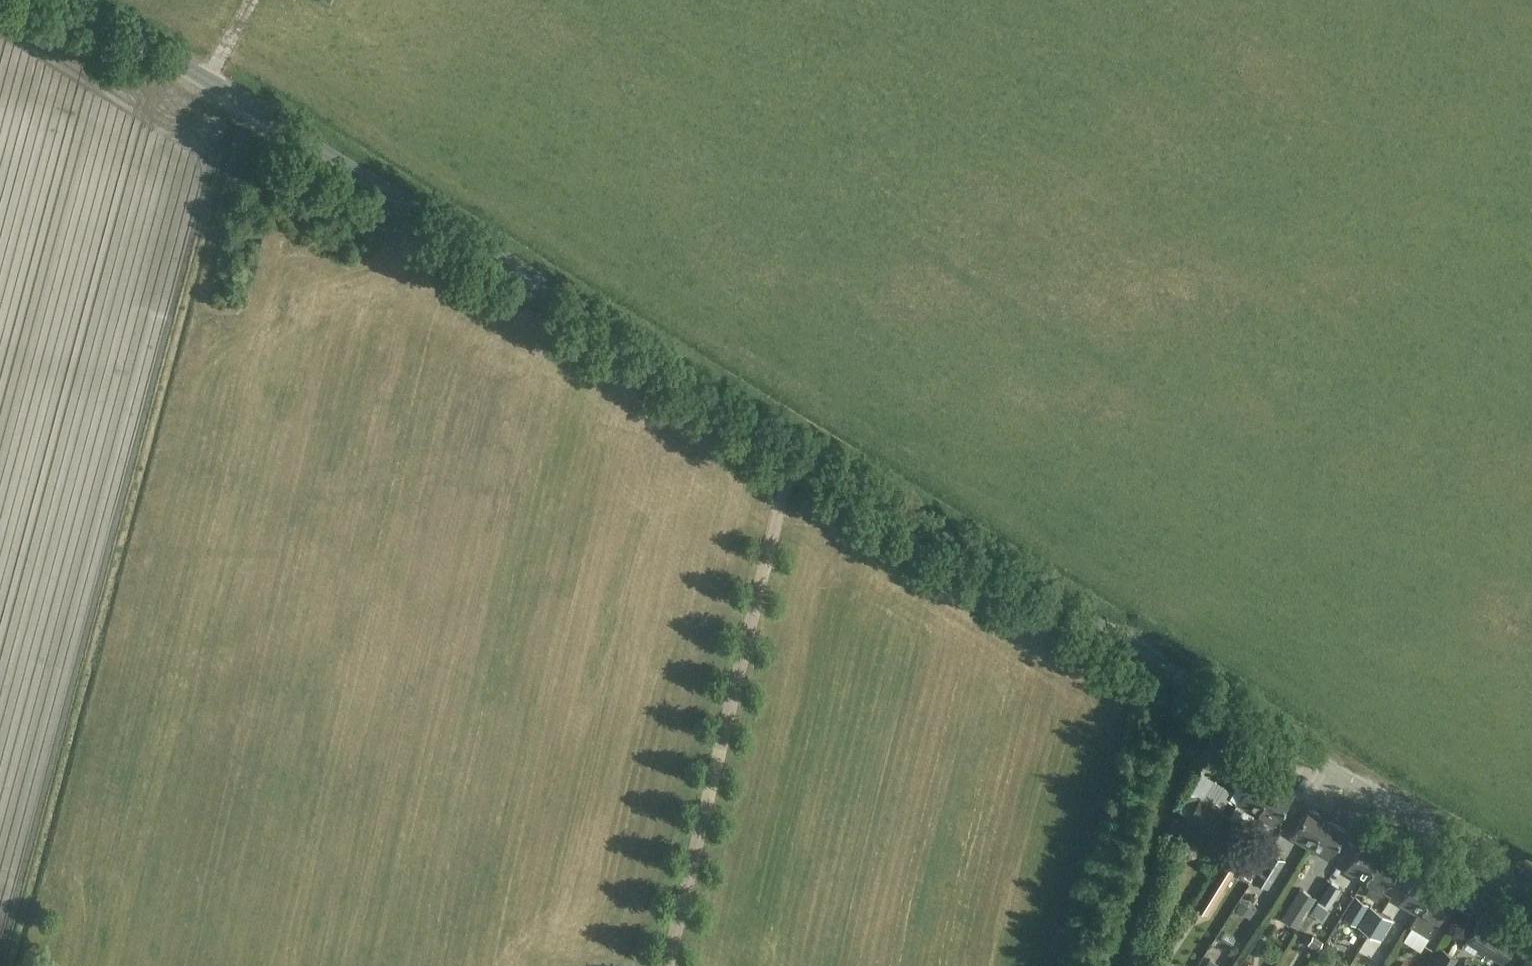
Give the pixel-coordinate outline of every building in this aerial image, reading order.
[(238,188),(244,200),(259,194),(254,182),(238,188)] [(1237,803),(1256,815),(1273,787),(1254,775),(1237,803)] [(1273,787),(1256,815),(1275,826),(1292,798),(1273,787)] [(1216,838),(1229,817),(1200,800),(1188,820),(1216,838)] [(1311,849),(1328,820),(1309,809),(1291,837),(1311,849)] [(1328,820),(1311,849),(1329,860),(1346,831),(1328,820)] [(1258,836),(1239,866),(1254,875),(1273,846),(1258,836)] [(1345,870),(1364,881),(1381,853),(1362,842),(1345,870)] [(1271,851),(1253,878),(1268,887),(1285,860),(1271,851)] [(1400,864),(1381,853),(1364,881),(1371,885),(1366,893),(1378,901),(1383,893),(1400,864)] [(1234,870),(1227,865),(1197,913),(1204,917),(1234,870)] [(1400,904),(1419,915),(1436,886),(1417,875),(1400,904)] [(1322,918),(1342,888),(1329,880),(1318,898),(1320,899),(1312,911),(1322,918)] [(1455,898),(1436,886),(1419,915),(1412,925),(1431,937),(1437,926),(1455,898)] [(1316,898),(1300,888),(1282,917),(1298,927),(1316,898)] [(1357,897),(1344,917),(1357,925),(1369,905),(1357,897)] [(1358,926),(1370,933),(1382,914),(1370,906),(1358,926)] [(1393,920),(1382,914),(1370,933),(1381,940),(1393,920)] [(1502,962),(1518,936),(1483,915),(1467,941),(1502,962)] [(1458,957),(1443,947),(1430,965),(1452,965),(1458,957)] [(1210,958),(1205,965),(1223,965),(1210,958)]
